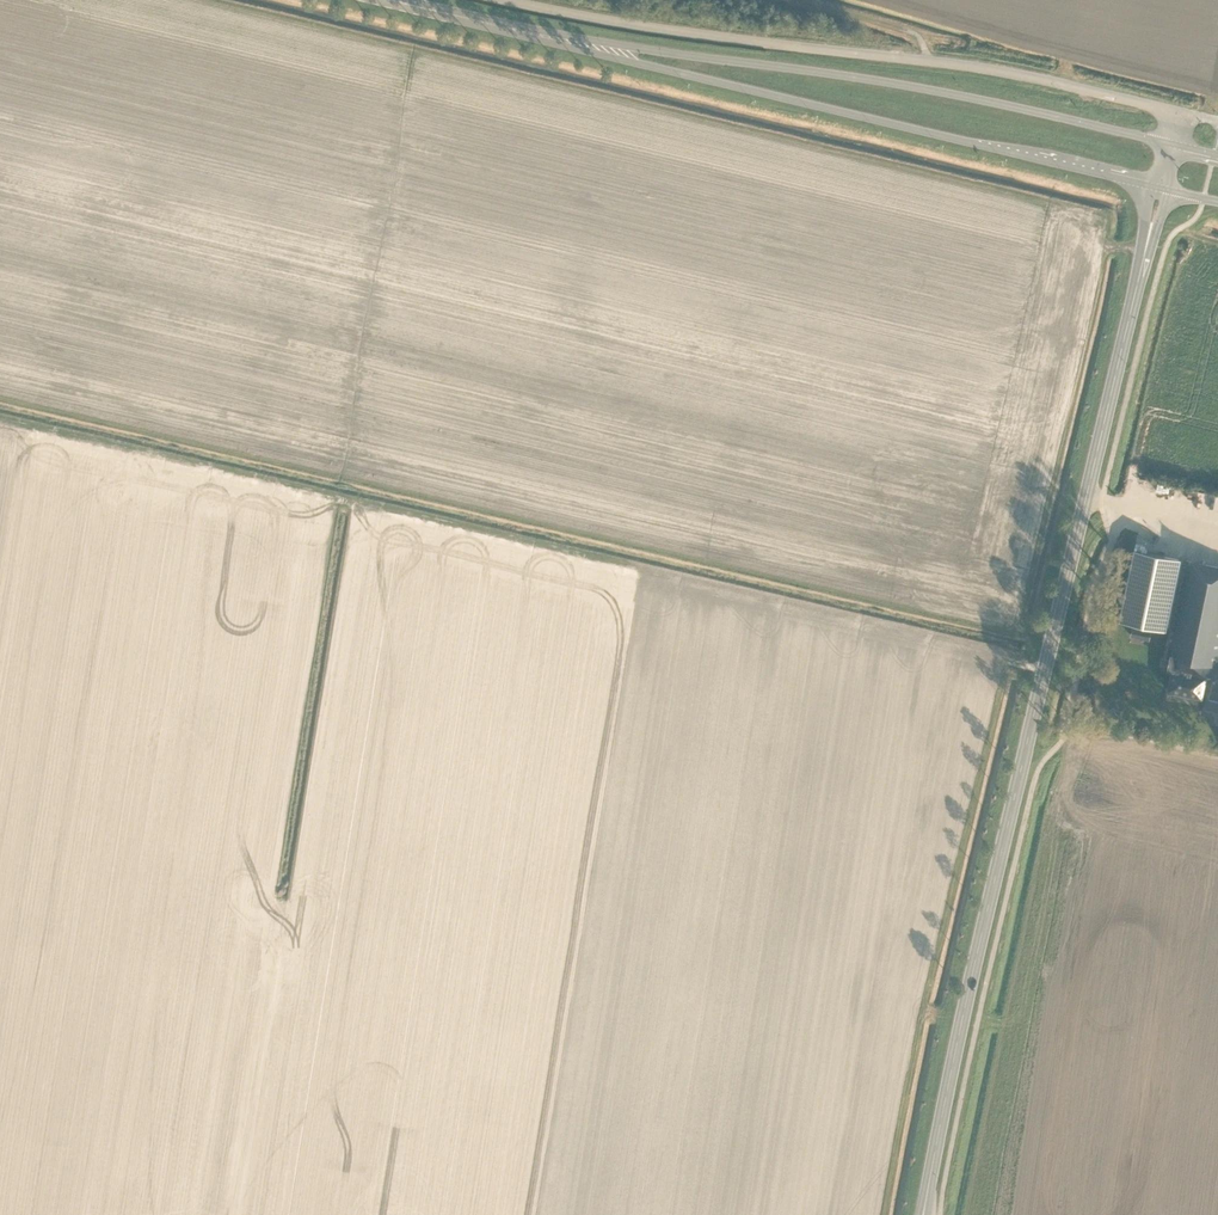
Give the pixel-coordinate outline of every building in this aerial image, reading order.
[(1170,631),(1184,559),(1137,550),(1123,621),(1170,631)] [(1189,560),(1173,641),(1170,640),(1167,655),(1168,656),(1167,661),(1170,663),(1169,667),(1173,667),(1169,688),(1205,695),(1209,673),(1212,674),(1216,657),(1217,657),(1217,566),(1189,560)] [(1212,676),(1204,706),(1217,709),(1217,677),(1212,676)] [(1203,703),(1203,695),(1185,693),(1184,701),(1203,703)]
